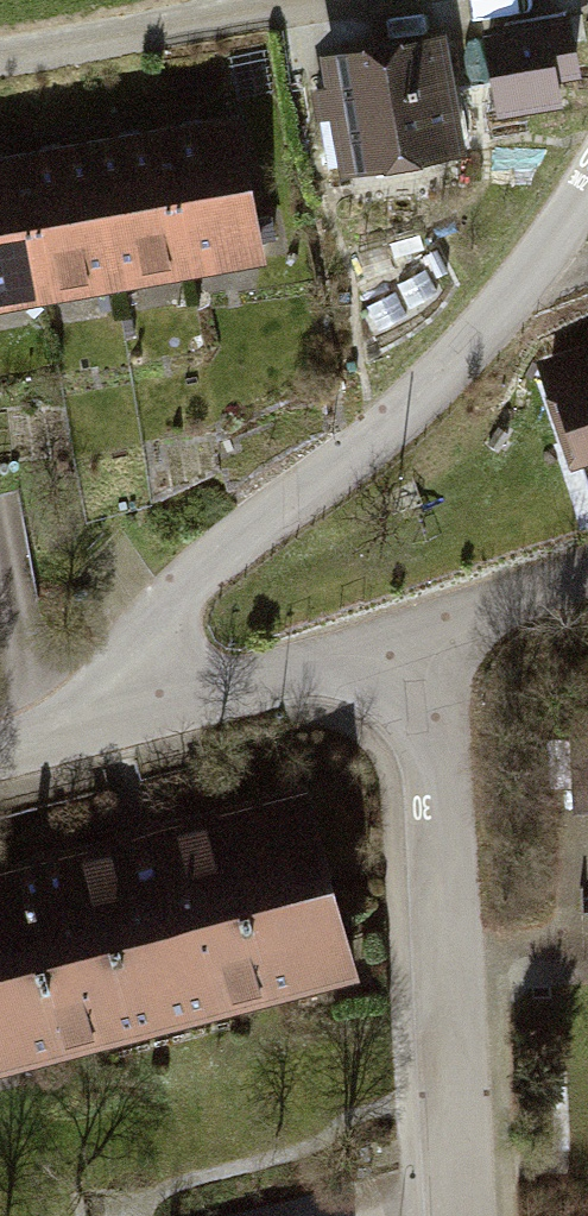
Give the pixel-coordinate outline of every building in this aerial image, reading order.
[(575,67),(566,20),(487,34),(496,82),(501,108),(558,98),(553,71),(575,67)] [(496,82),(487,34),(440,43),(448,90),(496,82)] [(339,111),(348,166),(458,147),(448,90),(440,43),(439,39),(329,58),(334,86),(317,89),(321,114),(339,111)] [(209,258),(283,247),(260,102),(186,114),(209,258)] [(135,270),(209,258),(186,114),(112,125),(135,270)] [(61,282),(135,270),(112,125),(38,137),(61,282)] [(61,282),(38,137),(0,143),(0,291),(61,282)] [(587,468),(587,342),(551,353),(587,468)] [(379,972),(324,776),(0,865),(0,1076),(379,972)]
